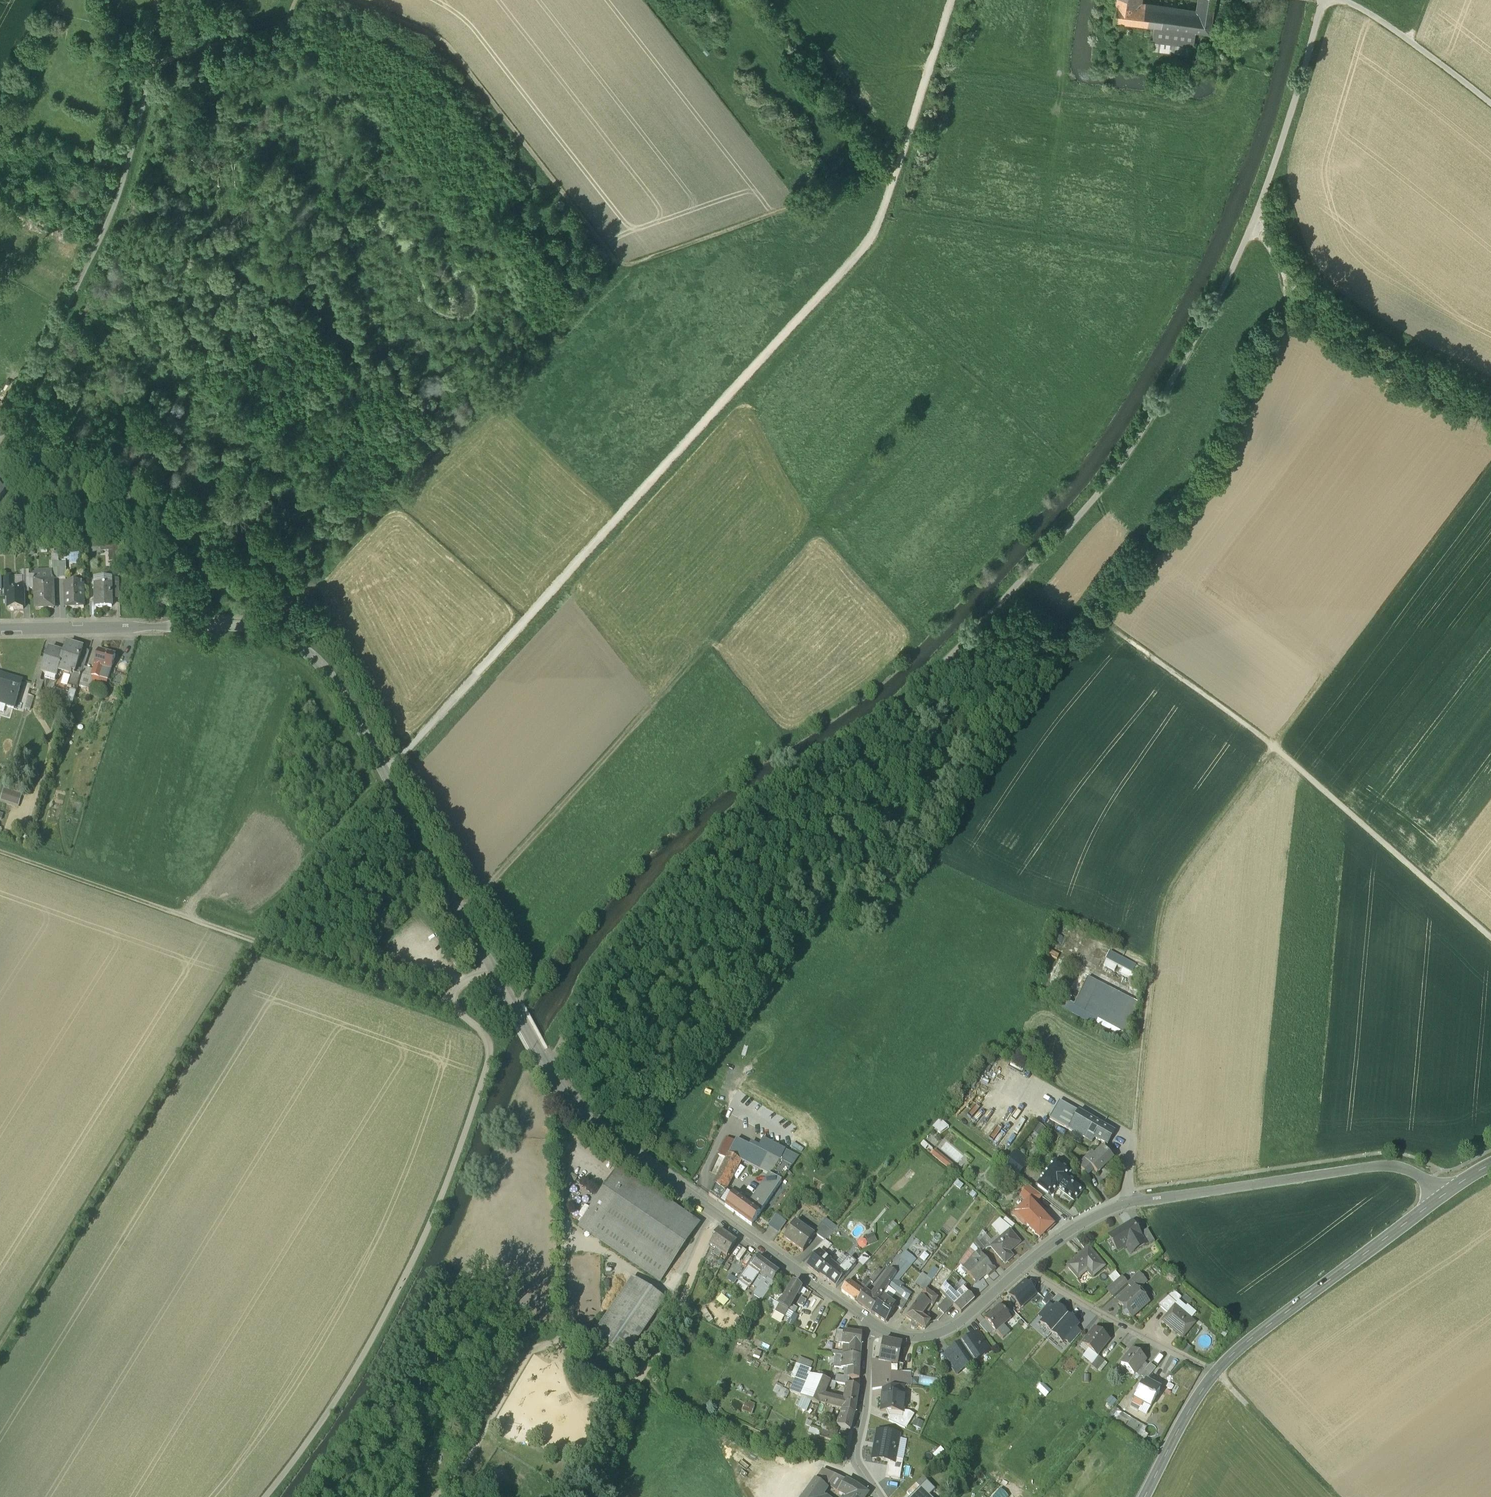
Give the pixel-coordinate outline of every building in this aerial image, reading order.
[(1115,20),(1154,26),(1195,31),(1208,32),(1214,0),(1201,0),(1198,14),(1135,6),(1136,0),(1118,0),(1115,20)] [(1195,31),(1154,26),(1153,30),(1152,39),(1152,41),(1189,46),(1193,46),(1195,31)] [(1189,46),(1152,41),(1151,51),(1188,55),(1189,46)] [(5,405),(13,409),(24,387),(16,383),(5,405)] [(120,544),(101,545),(102,554),(111,554),(111,563),(121,563),(120,544)] [(49,572),(35,573),(35,572),(35,575),(35,581),(49,581),(49,572)] [(23,591),(23,589),(22,578),(13,579),(14,592),(23,591)] [(23,591),(14,592),(13,579),(5,579),(6,599),(8,599),(8,610),(23,610),(23,591)] [(49,581),(35,581),(35,589),(36,609),(54,609),(53,581),(49,581)] [(82,587),(67,587),(66,584),(65,584),(66,609),(84,609),(84,583),(83,583),(83,585),(82,585),(82,587)] [(110,588),(96,588),(96,606),(96,608),(98,608),(112,608),(112,599),(112,588),(110,588)] [(83,650),(67,645),(64,655),(59,670),(72,674),(67,687),(72,689),(67,703),(72,705),(78,685),(79,682),(84,669),(89,652),(83,651),(83,650)] [(64,655),(49,651),(46,659),(42,674),(43,674),(57,678),(59,670),(64,655)] [(115,656),(99,651),(95,666),(111,671),(115,656)] [(42,674),(46,659),(42,658),(34,683),(39,685),(43,674),(42,674)] [(126,673),(131,661),(123,658),(118,670),(126,673)] [(111,671),(95,666),(93,672),(92,677),(94,677),(108,681),(111,671)] [(93,672),(84,669),(79,682),(78,685),(90,689),(94,677),(92,677),(93,672)] [(1,676),(0,679),(0,698),(8,700),(7,705),(15,707),(22,682),(1,676)] [(0,798),(0,802),(19,808),(23,797),(3,790),(0,798)] [(1110,951),(1106,960),(1144,977),(1148,968),(1110,951)] [(1082,1015),(1097,984),(1088,979),(1075,1005),(1063,999),(1059,1008),(1086,1022),(1088,1018),(1082,1015)] [(1138,1004),(1097,984),(1082,1015),(1088,1018),(1086,1022),(1094,1025),(1096,1022),(1128,1039),(1131,1034),(1125,1032),(1138,1004)] [(1114,1134),(1059,1103),(1050,1119),(1092,1143),(1094,1139),(1107,1146),(1114,1134)] [(942,1121),(935,1129),(943,1135),(950,1127),(942,1121)] [(766,1128),(786,1141),(789,1135),(770,1122),(766,1128)] [(771,1174),(782,1180),(799,1155),(762,1141),(758,1150),(738,1141),(736,1140),(734,1142),(726,1138),(718,1154),(726,1158),(709,1195),(717,1201),(723,1191),(740,1160),(771,1174)] [(1100,1152),(1095,1147),(1089,1153),(1092,1155),(1094,1157),(1100,1152)] [(1100,1152),(1094,1157),(1092,1155),(1085,1162),(1095,1172),(1097,1174),(1113,1159),(1103,1149),(1100,1152)] [(1026,1159),(1015,1151),(1012,1156),(1023,1164),(1026,1159)] [(935,1152),(932,1157),(951,1169),(954,1164),(935,1152)] [(1023,1164),(1012,1156),(1004,1166),(1018,1176),(1026,1166),(1023,1164)] [(1095,1172),(1085,1162),(1080,1167),(1090,1177),(1095,1172)] [(1070,1174),(1055,1163),(1038,1186),(1053,1197),(1059,1190),(1074,1201),(1082,1190),(1067,1179),(1070,1174)] [(698,1227),(617,1171),(599,1197),(579,1226),(660,1282),(698,1227)] [(782,1180),(771,1174),(751,1206),(760,1212),(782,1180)] [(1041,1197),(1028,1187),(1022,1195),(1028,1201),(1032,1205),(1041,1197)] [(751,1206),(734,1194),(732,1197),(725,1206),(752,1225),(760,1212),(751,1206)] [(1032,1205),(1028,1201),(1013,1215),(1025,1227),(1027,1226),(1039,1238),(1046,1231),(1049,1234),(1056,1226),(1048,1218),(1046,1220),(1032,1205)] [(768,1225),(779,1232),(786,1221),(776,1214),(768,1225)] [(1015,1226),(1006,1218),(1003,1221),(1002,1223),(1011,1230),(1015,1226)] [(1009,1231),(1011,1230),(1002,1223),(1003,1221),(1002,1219),(992,1228),(1001,1238),(1009,1231)] [(814,1235),(795,1221),(784,1237),(803,1250),(814,1235)] [(833,1230),(821,1222),(815,1232),(825,1239),(833,1230)] [(1132,1222),(1122,1229),(1122,1228),(1117,1231),(1117,1232),(1109,1236),(1117,1251),(1127,1245),(1132,1253),(1145,1245),(1139,1234),(1132,1222)] [(1154,1241),(1147,1229),(1139,1234),(1145,1245),(1146,1246),(1154,1241)] [(898,1230),(891,1237),(894,1240),(901,1232),(898,1230)] [(736,1243),(718,1231),(713,1240),(710,1246),(716,1250),(713,1254),(719,1258),(722,1254),(727,1257),(736,1243)] [(1001,1238),(991,1248),(1005,1264),(1012,1257),(1009,1253),(1020,1243),(1009,1231),(1001,1238)] [(983,1232),(977,1240),(986,1251),(990,1249),(981,1240),(986,1236),(983,1232)] [(874,1234),(867,1237),(870,1244),(877,1241),(874,1234)] [(832,1244),(825,1239),(812,1251),(817,1255),(819,1252),(822,1254),(832,1244)] [(986,1251),(977,1240),(973,1246),(979,1252),(981,1255),(986,1251)] [(1088,1248),(1067,1267),(1077,1279),(1087,1271),(1092,1277),(1104,1267),(1088,1248)] [(830,1261),(822,1254),(819,1252),(817,1255),(808,1266),(820,1275),(830,1262),(830,1261)] [(907,1263),(911,1266),(915,1260),(905,1252),(901,1257),(907,1263)] [(979,1252),(972,1258),(974,1260),(967,1266),(971,1271),(967,1274),(975,1283),(986,1274),(988,1277),(995,1271),(981,1255),(979,1252)] [(864,1253),(857,1261),(863,1266),(870,1258),(864,1253)] [(901,1257),(889,1271),(896,1275),(907,1263),(901,1257)] [(779,1272),(759,1258),(752,1267),(751,1266),(739,1283),(749,1290),(759,1276),(760,1277),(761,1274),(772,1282),(779,1272)] [(849,1258),(845,1263),(845,1262),(839,1269),(830,1262),(820,1275),(829,1281),(838,1288),(858,1265),(849,1258)] [(907,1263),(896,1275),(894,1278),(898,1281),(911,1266),(907,1263)] [(939,1271),(934,1267),(927,1276),(922,1273),(914,1284),(926,1291),(939,1271)] [(860,1286),(858,1288),(864,1292),(865,1290),(871,1282),(872,1283),(881,1271),(878,1269),(869,1280),(866,1278),(860,1286)] [(889,1271),(881,1282),(888,1287),(894,1278),(896,1275),(889,1271)] [(961,1280),(953,1273),(950,1277),(957,1284),(961,1280)] [(1146,1282),(1138,1274),(1127,1284),(1133,1289),(1134,1288),(1137,1290),(1146,1282)] [(898,1281),(894,1278),(888,1287),(895,1292),(894,1293),(901,1298),(902,1297),(905,1292),(901,1289),(902,1287),(904,1285),(898,1281)] [(1120,1278),(1114,1284),(1118,1288),(1124,1283),(1120,1278)] [(637,1281),(598,1339),(626,1358),(665,1300),(637,1281)] [(793,1281),(779,1306),(787,1311),(794,1314),(797,1308),(791,1305),(802,1286),(793,1281)] [(856,1282),(854,1285),(848,1281),(841,1290),(857,1301),(864,1292),(858,1288),(860,1286),(856,1282)] [(881,1282),(874,1291),(874,1292),(871,1295),(865,1290),(864,1292),(857,1301),(871,1312),(882,1296),(888,1287),(881,1282)] [(1025,1282),(1009,1296),(1013,1299),(1011,1301),(1014,1304),(1016,1302),(1020,1308),(1036,1294),(1025,1282)] [(760,1283),(757,1286),(753,1294),(763,1300),(770,1289),(763,1285),(760,1283)] [(959,1285),(951,1292),(944,1286),(940,1293),(946,1299),(955,1307),(961,1313),(974,1301),(959,1285)] [(895,1292),(888,1287),(882,1296),(885,1298),(886,1297),(890,1299),(894,1293),(895,1292)] [(912,1294),(902,1287),(901,1289),(905,1292),(902,1297),(907,1300),(912,1294)] [(1133,1289),(1123,1298),(1118,1302),(1124,1308),(1123,1309),(1123,1312),(1126,1315),(1129,1315),(1130,1315),(1132,1317),(1148,1302),(1137,1290),(1134,1288),(1133,1289)] [(930,1294),(926,1291),(906,1318),(912,1322),(911,1326),(914,1328),(918,1326),(922,1329),(924,1329),(925,1329),(930,1322),(924,1318),(926,1316),(923,1314),(930,1305),(932,1306),(935,1303),(937,1299),(930,1294)] [(1044,1292),(1038,1299),(1042,1302),(1048,1295),(1044,1292)] [(885,1298),(882,1296),(871,1312),(886,1322),(896,1305),(901,1298),(894,1293),(890,1299),(886,1297),(885,1298)] [(946,1299),(940,1293),(937,1299),(935,1303),(939,1306),(940,1306),(946,1299)] [(1042,1302),(1046,1306),(1048,1304),(1053,1298),(1049,1294),(1048,1295),(1042,1302)] [(1177,1303),(1168,1296),(1158,1305),(1168,1313),(1175,1305),(1177,1303)] [(901,1298),(896,1305),(901,1309),(907,1300),(902,1297),(901,1298)] [(806,1301),(802,1298),(798,1305),(802,1307),(806,1301)] [(955,1307),(946,1299),(940,1306),(939,1306),(938,1309),(946,1317),(955,1307)] [(787,1311),(779,1306),(776,1304),(772,1311),(783,1318),(787,1311)] [(1046,1306),(1038,1316),(1043,1321),(1054,1309),(1048,1304),(1046,1306)] [(1175,1305),(1168,1313),(1161,1321),(1182,1338),(1195,1322),(1175,1305)] [(1000,1306),(985,1320),(994,1330),(995,1331),(1003,1339),(1010,1333),(1002,1325),(1010,1318),(1000,1306)] [(1056,1306),(1054,1309),(1043,1321),(1040,1324),(1051,1333),(1067,1315),(1056,1306)] [(697,1313),(690,1309),(687,1315),(694,1319),(697,1313)] [(1067,1315),(1051,1333),(1062,1343),(1065,1340),(1076,1328),(1078,1325),(1067,1315)] [(985,1320),(979,1325),(988,1335),(994,1330),(985,1320)] [(1076,1328),(1065,1340),(1070,1345),(1081,1333),(1076,1328)] [(843,1330),(836,1329),(834,1340),(842,1342),(843,1330)] [(1109,1340),(1095,1329),(1082,1345),(1096,1356),(1109,1340)] [(747,1330),(742,1338),(750,1343),(755,1335),(747,1330)] [(862,1333),(843,1330),(842,1342),(841,1344),(850,1345),(849,1354),(860,1355),(862,1333)] [(990,1350),(978,1333),(973,1336),(985,1354),(990,1350)] [(972,1336),(961,1344),(973,1362),(985,1354),(973,1336),(972,1336)] [(902,1343),(883,1340),(879,1360),(879,1361),(897,1365),(897,1364),(902,1343)] [(961,1344),(949,1351),(949,1352),(962,1369),(962,1370),(973,1362),(961,1344)] [(1145,1359),(1133,1349),(1121,1364),(1134,1374),(1143,1362),(1145,1359)] [(949,1352),(944,1355),(956,1373),(962,1369),(949,1352)] [(843,1354),(842,1354),(842,1356),(841,1367),(844,1368),(844,1377),(849,1378),(859,1379),(860,1355),(849,1354),(843,1354)] [(800,1357),(797,1365),(811,1371),(815,1363),(800,1357)] [(1098,1357),(1091,1366),(1097,1371),(1105,1362),(1098,1357)] [(897,1365),(879,1361),(879,1360),(873,1359),(872,1389),(883,1388),(898,1386),(901,1371),(902,1365),(897,1364),(897,1365)] [(1143,1362),(1135,1372),(1140,1376),(1141,1375),(1141,1374),(1148,1365),(1143,1362)] [(1148,1365),(1141,1374),(1141,1375),(1146,1379),(1155,1368),(1150,1364),(1148,1365)] [(790,1392),(806,1400),(819,1405),(820,1403),(825,1404),(825,1405),(826,1405),(827,1405),(829,1397),(823,1395),(829,1381),(809,1375),(811,1371),(797,1365),(791,1377),(796,1379),(790,1392)] [(911,1371),(901,1371),(898,1386),(902,1386),(911,1385),(911,1371)] [(844,1377),(836,1376),(835,1382),(848,1385),(849,1378),(844,1377)] [(1145,1382),(1143,1387),(1141,1386),(1134,1400),(1150,1408),(1160,1390),(1145,1382)] [(783,1387),(777,1385),(773,1393),(778,1395),(777,1398),(785,1401),(789,1392),(782,1389),(783,1387)] [(858,1388),(848,1385),(846,1394),(845,1401),(829,1397),(827,1405),(843,1408),(843,1409),(855,1414),(858,1388)] [(898,1386),(883,1388),(883,1394),(901,1395),(902,1386),(898,1386)] [(883,1394),(882,1394),(882,1395),(883,1395),(882,1410),(881,1410),(881,1411),(891,1412),(903,1413),(903,1412),(904,1396),(901,1395),(883,1394)] [(751,1416),(755,1406),(749,1404),(748,1406),(745,1405),(742,1412),(751,1416)] [(843,1409),(843,1408),(837,1426),(850,1431),(855,1414),(843,1409)] [(903,1413),(891,1412),(891,1415),(888,1421),(905,1429),(913,1415),(909,1413),(903,1412),(903,1413)] [(1143,1426),(1128,1416),(1125,1420),(1120,1416),(1116,1422),(1137,1436),(1143,1426)] [(823,1423),(821,1430),(811,1427),(809,1435),(835,1442),(838,1427),(823,1423)] [(899,1436),(877,1432),(873,1458),(889,1461),(894,1462),(895,1458),(899,1436)] [(886,1477),(900,1479),(903,1460),(895,1458),(894,1462),(889,1461),(886,1477)] [(846,1481),(823,1469),(815,1480),(827,1487),(828,1485),(838,1492),(846,1481)] [(803,1496),(820,1496),(822,1494),(827,1487),(815,1480),(803,1496)] [(846,1481),(838,1492),(844,1496),(843,1496),(865,1496),(867,1493),(856,1485),(846,1481)] [(929,1496),(935,1491),(926,1482),(912,1496),(930,1496),(929,1496)] [(907,1494),(910,1496),(912,1496),(920,1489),(916,1484),(907,1494)]
